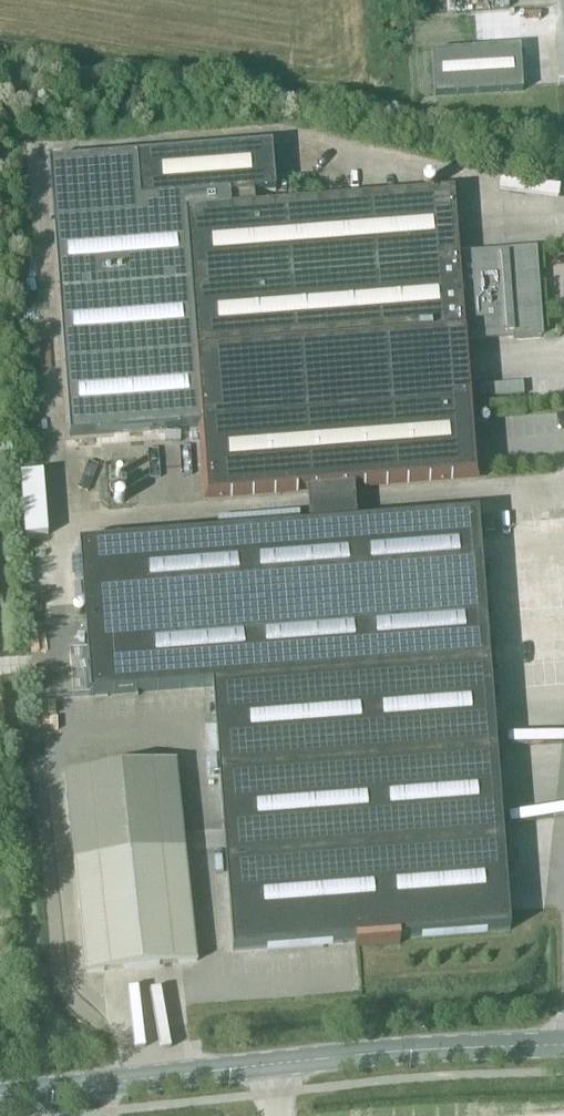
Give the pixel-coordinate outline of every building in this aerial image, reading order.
[(435,97),(522,91),(520,48),(432,53),(435,97)] [(253,207),(252,193),(274,192),(271,145),(48,162),(69,435),(201,425),(207,498),(307,490),(309,512),(355,508),(354,486),(474,477),(464,340),(512,336),(512,339),(540,337),(533,249),(506,251),(506,254),(458,258),(452,191),(253,207)] [(489,666),(477,514),(78,545),(90,696),(212,687),(232,952),(354,943),(354,948),(400,945),(399,939),(510,931),(501,818),(497,769),(489,666)] [(85,974),(196,962),(175,763),(64,775),(85,974)]
